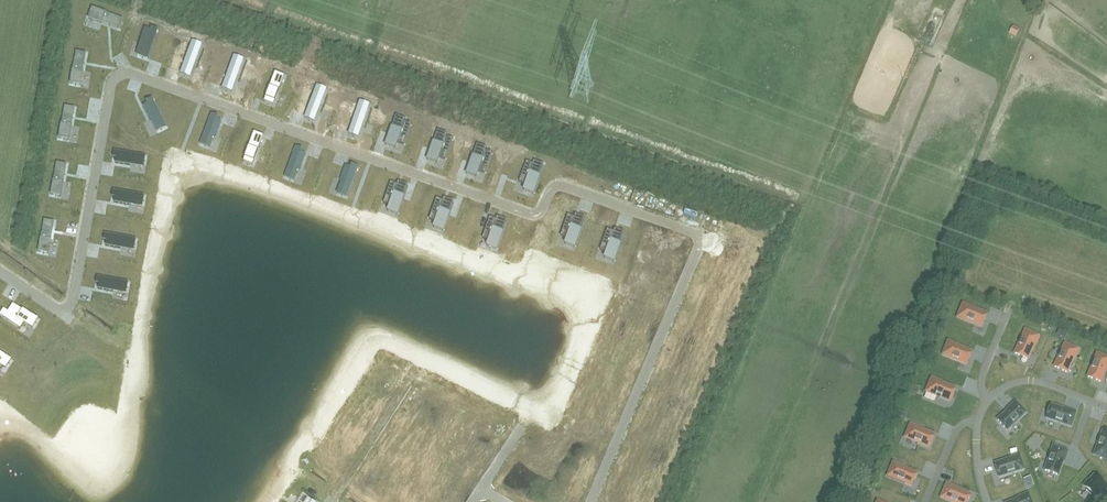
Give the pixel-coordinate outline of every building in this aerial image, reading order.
[(92,8),(89,17),(119,28),(122,19),(92,8)] [(1015,36),(1019,28),(1013,25),(1009,33),(1015,36)] [(142,44),(138,56),(147,59),(158,29),(152,27),(150,30),(145,28),(140,44),(142,44)] [(192,41),(185,61),(194,64),(201,44),(192,41)] [(76,51),(71,83),(80,84),(86,53),(76,51)] [(234,56),(227,76),(236,79),(243,59),(234,56)] [(1005,66),(997,69),(999,75),(1007,72),(1005,66)] [(275,72),(266,96),(275,100),(284,76),(275,72)] [(317,85),(309,106),(318,109),(326,89),(317,85)] [(147,104),(143,106),(150,120),(151,119),(157,131),(166,127),(152,98),(146,101),(147,104)] [(360,101),(353,122),(362,125),(369,104),(360,101)] [(65,106),(59,138),(69,139),(74,107),(65,106)] [(212,113),(201,144),(210,147),(214,135),(216,136),(221,121),(217,119),(219,116),(212,113)] [(396,116),(386,145),(394,148),(396,142),(403,144),(410,125),(404,122),(405,119),(396,116)] [(437,131),(427,160),(436,163),(439,157),(445,159),(452,139),(445,137),(446,134),(437,131)] [(254,132),(245,157),(254,160),(263,135),(254,132)] [(476,145),(466,174),(475,178),(477,171),(484,173),(491,153),(484,151),(485,148),(476,145)] [(296,146),(285,176),(295,180),(299,167),(300,168),(305,153),(302,152),(303,149),(296,146)] [(114,150),(113,157),(116,157),(115,163),(131,165),(131,163),(144,165),(145,155),(114,150)] [(57,162),(51,194),(61,195),(67,163),(57,162)] [(526,162),(520,182),(525,184),(523,191),(533,194),(543,164),(534,162),(533,165),(526,162)] [(342,181),(337,193),(347,197),(358,167),(351,164),(350,168),(346,166),(340,181),(342,181)] [(391,183),(384,203),(390,205),(387,212),(397,215),(407,185),(398,182),(398,185),(391,183)] [(113,190),(111,196),(115,197),(114,202),(129,205),(130,202),(142,205),(144,195),(113,190)] [(436,199),(430,219),(436,221),(434,228),(444,231),(453,201),(444,199),(443,201),(436,199)] [(568,215),(561,235),(566,237),(564,243),(574,247),(584,218),(575,215),(574,217),(568,215)] [(490,218),(483,238),(488,240),(486,246),(496,250),(506,221),(497,218),(496,221),(490,218)] [(44,219),(38,251),(48,253),(54,221),(44,219)] [(607,230),(600,250),(605,251),(603,258),(613,261),(623,232),(615,229),(614,232),(607,230)] [(104,233),(103,239),(107,240),(106,246),(121,249),(122,246),(134,249),(136,239),(104,233)] [(96,276),(95,283),(99,283),(98,289),(113,291),(113,290),(126,292),(128,282),(96,276)] [(0,313),(0,316),(18,327),(22,321),(32,327),(37,319),(38,318),(22,308),(21,309),(12,303),(7,311),(3,308),(0,313)] [(958,317),(981,326),(986,314),(973,309),(974,307),(964,303),(958,317)] [(1039,337),(1025,330),(1015,353),(1027,359),(1033,346),(1035,346),(1039,337)] [(1067,335),(1059,332),(1057,338),(1063,341),(1067,335)] [(943,354),(966,363),(971,351),(958,346),(959,344),(949,340),(943,354)] [(1079,350),(1065,344),(1055,367),(1067,372),(1073,359),(1075,360),(1079,350)] [(2,367),(5,369),(11,359),(0,352),(0,365),(2,367)] [(1100,382),(1105,369),(1106,369),(1106,358),(1097,354),(1088,377),(1100,382)] [(932,377),(927,391),(950,400),(955,388),(941,383),(942,381),(932,377)] [(918,391),(910,387),(907,395),(914,399),(918,391)] [(1007,430),(1025,413),(1015,402),(1007,409),(1008,411),(998,420),(1007,430)] [(1075,412),(1065,408),(1064,410),(1051,406),(1047,418),(1071,426),(1075,412)] [(908,420),(899,416),(896,424),(905,428),(908,420)] [(911,423),(905,437),(929,447),(934,434),(920,429),(921,427),(911,423)] [(1094,455),(1106,460),(1106,433),(1103,431),(1094,455)] [(1057,475),(1062,461),(1064,462),(1068,452),(1053,447),(1045,471),(1057,475)] [(1023,469),(1018,454),(1008,458),(1009,460),(995,464),(999,477),(1023,469)] [(894,461),(888,476),(912,485),(916,473),(903,467),(904,465),(894,461)] [(1088,480),(1084,485),(1083,485),(1083,486),(1088,490),(1087,491),(1091,495),(1092,494),(1096,497),(1103,489),(1105,491),(1106,488),(1106,486),(1094,475),(1089,481),(1088,480)] [(942,497),(954,501),(967,501),(970,494),(956,489),(957,487),(947,483),(942,497)] [(1027,493),(1017,497),(1018,499),(1011,501),(1031,501),(1027,493)]
